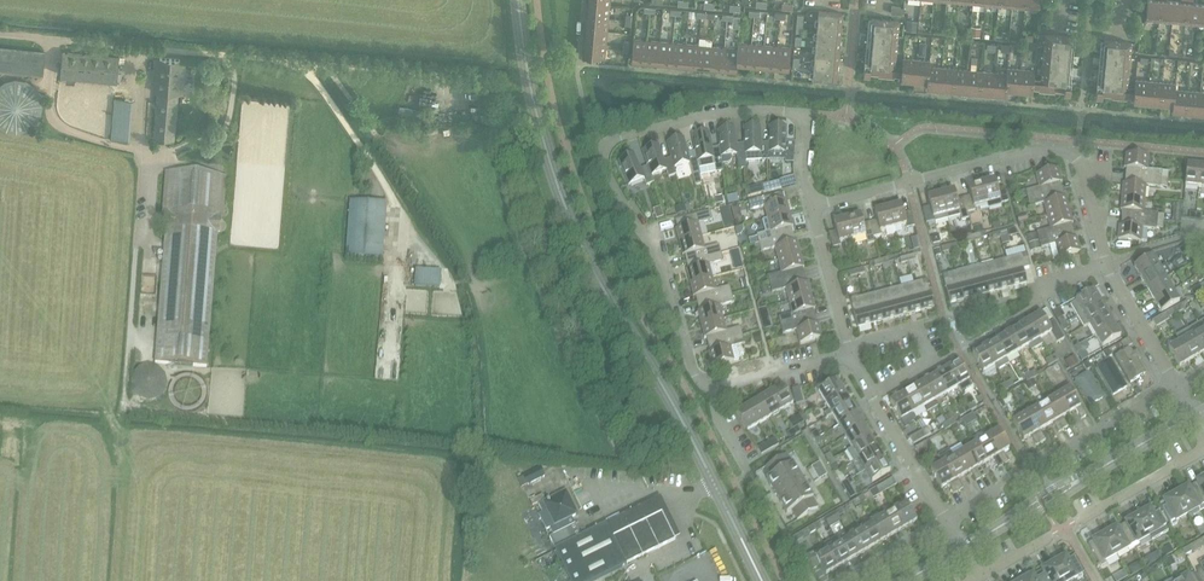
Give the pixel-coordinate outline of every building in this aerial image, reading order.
[(1013,7),(1027,8),(1027,0),(1013,0),(1013,7)] [(1027,8),(1039,9),(1039,0),(1027,0),(1027,8)] [(1158,22),(1161,0),(1158,0),(1148,0),(1146,20),(1158,22)] [(1161,0),(1159,21),(1171,22),(1174,1),(1161,0)] [(1174,1),(1171,22),(1185,23),(1188,3),(1174,1)] [(589,3),(588,16),(609,18),(609,17),(610,6),(610,5),(589,3)] [(1188,3),(1185,23),(1199,24),(1201,4),(1188,3)] [(891,14),(904,15),(905,8),(892,7),(891,14)] [(837,80),(838,68),(843,14),(818,12),(812,77),(837,80)] [(588,16),(587,29),(608,31),(609,21),(609,18),(588,16)] [(864,74),(879,75),(879,78),(894,79),(896,67),(895,67),(899,22),(872,19),(868,64),(880,65),(880,68),(865,66),(864,74)] [(907,20),(906,30),(917,31),(918,21),(907,20)] [(972,26),(971,37),(980,38),(981,27),(972,26)] [(587,32),(586,42),(606,44),(607,33),(608,31),(587,29),(587,32)] [(1039,93),(1055,94),(1055,92),(1070,94),(1071,86),(1056,84),(1056,81),(1069,83),(1073,38),(1045,35),(1041,79),(1040,79),(1039,93)] [(634,40),(632,60),(646,61),(648,41),(634,40)] [(648,41),(646,61),(658,62),(660,42),(648,41)] [(1113,86),(1112,89),(1097,88),(1097,96),(1111,97),(1111,99),(1127,100),(1128,88),(1132,43),(1104,41),(1100,85),(1113,86)] [(585,45),(584,56),(605,58),(606,46),(606,44),(586,42),(585,45)] [(660,42),(658,62),(671,63),(673,43),(661,42),(660,42)] [(673,43),(671,63),(684,64),(686,44),(674,43),(673,43)] [(738,49),(737,63),(750,65),(752,44),(738,43),(738,49)] [(686,44),(684,64),(697,66),(699,46),(686,44)] [(752,44),(750,65),(764,66),(765,46),(752,44)] [(988,44),(987,52),(996,53),(996,44),(988,44)] [(699,46),(697,66),(711,67),(712,47),(699,46)] [(765,46),(764,66),(776,67),(778,47),(765,46)] [(0,47),(0,71),(44,76),(46,52),(0,47)] [(712,47),(711,67),(723,68),(725,48),(712,47)] [(776,67),(776,68),(789,69),(791,48),(778,47),(776,67)] [(725,48),(723,68),(736,69),(737,64),(737,63),(738,49),(725,48)] [(61,76),(117,81),(119,59),(63,53),(61,76)] [(155,138),(163,139),(174,140),(177,94),(180,94),(182,60),(160,59),(157,93),(159,93),(155,138)] [(901,78),(901,80),(915,81),(917,60),(903,59),(903,66),(903,68),(901,78)] [(917,60),(915,81),(927,82),(928,74),(930,74),(930,67),(931,61),(917,60)] [(927,82),(927,87),(941,88),(942,68),(930,67),(930,74),(928,74),(927,82)] [(942,68),(941,88),(954,90),(956,70),(945,69),(942,68)] [(1008,74),(1007,89),(1019,90),(1021,70),(1009,69),(1008,74)] [(956,70),(954,90),(967,91),(969,71),(958,70),(956,70)] [(1021,70),(1019,90),(1033,91),(1033,90),(1034,79),(1034,71),(1021,70)] [(969,71),(967,91),(981,92),(983,72),(970,71),(969,71)] [(981,92),(981,93),(994,94),(996,73),(983,72),(981,92)] [(996,73),(994,94),(1006,95),(1007,90),(1007,89),(1008,74),(1006,74),(996,73)] [(1134,100),(1147,101),(1150,82),(1136,80),(1135,88),(1134,100)] [(1150,82),(1147,101),(1161,103),(1162,83),(1150,82)] [(1162,83),(1161,103),(1173,104),(1174,90),(1175,90),(1176,84),(1162,83)] [(1173,105),(1172,109),(1187,111),(1189,91),(1175,90),(1174,90),(1173,104),(1173,105)] [(1189,91),(1187,111),(1199,112),(1201,92),(1189,91)] [(115,99),(112,139),(131,141),(134,100),(115,99)] [(398,105),(396,117),(417,121),(419,109),(398,105)] [(749,129),(743,129),(744,144),(745,144),(745,155),(746,155),(746,161),(762,161),(770,160),(770,154),(770,153),(770,144),(770,143),(769,143),(762,144),(761,128),(759,128),(758,126),(751,127),(749,129)] [(769,128),(769,143),(770,143),(770,144),(770,153),(786,153),(786,161),(786,163),(794,163),(794,158),(795,147),(796,144),(786,144),(787,128),(785,128),(784,126),(777,126),(775,128),(769,128)] [(724,131),(718,132),(720,148),(721,157),(722,165),(728,164),(729,163),(730,163),(730,162),(731,161),(731,160),(732,159),(732,158),(732,157),(732,156),(737,155),(737,156),(739,170),(747,169),(746,163),(746,161),(746,155),(745,155),(745,144),(744,144),(737,145),(735,130),(733,130),(732,128),(725,129),(724,131)] [(699,136),(693,137),(696,152),(698,162),(698,163),(700,169),(715,166),(715,167),(716,174),(722,173),(724,172),(723,165),(722,165),(721,157),(720,148),(713,149),(710,134),(708,134),(706,132),(700,134),(699,136)] [(673,142),(667,143),(671,159),(672,159),(674,167),(674,168),(690,164),(693,175),(694,179),(696,186),(701,185),(702,185),(700,177),(701,177),(700,169),(698,163),(698,162),(696,152),(688,154),(684,139),(682,140),(680,138),(674,140),(673,142)] [(649,150),(643,152),(648,167),(649,167),(651,173),(651,176),(667,171),(669,178),(677,176),(675,169),(674,169),(674,168),(674,167),(672,159),(671,159),(664,161),(659,146),(657,147),(656,146),(649,148),(649,150)] [(1126,169),(1126,177),(1150,179),(1168,181),(1169,172),(1162,172),(1162,171),(1148,170),(1150,156),(1126,154),(1125,169),(1126,169)] [(625,160),(619,162),(629,185),(644,179),(647,186),(654,183),(652,177),(651,176),(651,173),(649,167),(648,167),(641,170),(635,155),(633,156),(631,155),(625,157),(625,160)] [(1187,166),(1185,185),(1199,187),(1201,173),(1201,167),(1187,166)] [(1026,192),(1028,200),(1062,191),(1061,183),(1062,183),(1058,169),(1035,175),(1039,188),(1026,192)] [(156,364),(207,368),(218,232),(220,232),(221,220),(219,220),(222,177),(170,173),(167,216),(165,216),(164,228),(166,228),(156,364)] [(1123,184),(1122,197),(1146,200),(1147,187),(1161,188),(1161,187),(1168,188),(1168,181),(1150,179),(1126,177),(1125,184),(1123,184)] [(995,180),(982,184),(986,200),(987,204),(989,209),(1001,205),(1009,203),(1005,188),(997,190),(995,180)] [(763,186),(765,193),(782,189),(780,182),(763,186)] [(971,197),(964,199),(968,213),(975,211),(975,208),(975,207),(979,206),(980,207),(981,211),(989,209),(987,204),(986,200),(982,184),(969,187),(971,197)] [(954,191),(941,195),(947,215),(948,219),(960,216),(961,217),(961,220),(969,218),(968,213),(964,199),(957,201),(954,191)] [(1025,191),(1013,194),(1015,201),(1027,198),(1025,191)] [(1044,204),(1047,217),(1070,211),(1066,197),(1064,198),(1062,191),(1028,200),(1030,208),(1044,204)] [(764,208),(767,220),(790,214),(786,201),(785,201),(783,193),(748,202),(750,211),(764,208)] [(737,195),(727,197),(729,205),(739,203),(737,195)] [(931,208),(923,210),(927,223),(935,221),(935,222),(935,223),(948,219),(947,215),(941,195),(928,198),(931,208)] [(719,197),(716,201),(717,205),(719,204),(724,203),(723,198),(723,196),(719,197)] [(1122,211),(1122,219),(1164,222),(1165,216),(1158,215),(1158,214),(1145,213),(1146,200),(1122,197),(1121,211),(1122,211)] [(382,262),(386,203),(350,200),(346,259),(382,262)] [(1174,203),(1172,222),(1181,223),(1183,204),(1174,203)] [(901,205),(888,208),(894,228),(894,229),(895,233),(902,231),(901,228),(901,226),(906,225),(906,226),(907,229),(915,227),(911,212),(904,214),(901,205)] [(684,206),(676,208),(678,216),(685,214),(686,213),(684,206)] [(661,207),(653,210),(657,220),(664,217),(661,207)] [(877,221),(870,223),(874,237),(882,235),(881,233),(881,232),(886,231),(886,232),(887,235),(895,233),(894,229),(894,228),(888,208),(875,212),(877,221)] [(1039,240),(1039,241),(1074,231),(1072,224),(1073,224),(1070,211),(1047,217),(1050,229),(1037,233),(1039,240)] [(676,229),(680,243),(702,237),(699,224),(712,221),(710,212),(676,221),(678,229),(676,229)] [(758,237),(748,239),(750,246),(754,245),(794,235),(792,228),(793,227),(790,214),(767,220),(762,221),(766,234),(757,236),(758,237)] [(1026,215),(1017,218),(1018,224),(1028,221),(1026,215)] [(861,216),(848,219),(852,236),(853,239),(854,244),(862,242),(861,238),(860,237),(865,236),(866,237),(868,245),(868,244),(873,243),(875,243),(873,237),(874,237),(870,223),(863,225),(861,216)] [(732,218),(723,220),(725,229),(734,226),(732,218)] [(837,232),(830,234),(833,248),(841,246),(840,244),(840,242),(845,241),(845,242),(846,246),(854,244),(853,239),(852,236),(848,219),(834,223),(837,232)] [(1120,226),(1118,240),(1141,242),(1142,242),(1147,242),(1148,230),(1150,230),(1157,230),(1157,229),(1164,230),(1164,222),(1122,219),(1121,226),(1120,226)] [(999,220),(993,222),(995,230),(1001,229),(999,220)] [(982,225),(973,228),(975,234),(984,232),(982,225)] [(1015,228),(999,232),(1000,238),(1001,238),(1002,245),(1010,243),(1009,237),(1019,235),(1016,229),(1015,228)] [(972,229),(962,231),(963,237),(973,234),(972,229)] [(1039,241),(1039,242),(1041,248),(1049,246),(1053,259),(1059,258),(1081,252),(1077,238),(1076,239),(1074,231),(1039,241)] [(1037,233),(1027,236),(1029,243),(1039,240),(1037,233)] [(775,249),(778,261),(801,255),(797,242),(796,242),(794,235),(754,245),(754,246),(756,252),(761,251),(761,252),(775,249)] [(939,235),(931,237),(933,244),(941,243),(939,235)] [(685,256),(687,263),(721,254),(719,246),(706,249),(702,237),(680,243),(683,256),(685,256)] [(1039,242),(1030,244),(1032,252),(1041,249),(1041,248),(1039,242)] [(908,245),(900,247),(902,255),(910,253),(908,245)] [(1179,250),(1182,255),(1187,252),(1184,247),(1179,250)] [(1185,261),(1191,258),(1187,252),(1182,255),(1185,261)] [(721,254),(687,263),(689,270),(687,270),(691,284),(713,278),(710,266),(724,262),(723,260),(723,259),(721,255),(721,254)] [(768,277),(770,285),(805,276),(803,269),(804,268),(801,255),(778,261),(781,273),(768,277)] [(1008,260),(1007,260),(1011,274),(1014,288),(1027,285),(1023,270),(1031,268),(1027,255),(1026,255),(1008,260)] [(1135,267),(1141,279),(1160,268),(1153,256),(1135,267)] [(995,263),(994,263),(998,277),(1001,291),(1014,288),(1011,274),(1007,260),(995,263)] [(994,263),(983,266),(986,280),(990,294),(1001,291),(998,277),(994,263)] [(1160,268),(1141,279),(1148,290),(1150,289),(1167,280),(1173,276),(1167,264),(1160,268)] [(970,269),(977,298),(990,294),(983,266),(970,269)] [(957,273),(964,301),(977,298),(970,269),(957,273)] [(1192,272),(1195,278),(1201,275),(1198,269),(1192,272)] [(950,305),(964,301),(957,273),(943,277),(950,305)] [(1199,283),(1203,280),(1201,275),(1195,278),(1199,283)] [(786,290),(789,302),(812,296),(808,283),(807,283),(805,276),(770,285),(772,294),(786,290)] [(696,297),(698,304),(732,295),(730,287),(716,290),(713,278),(691,284),(694,297),(696,297)] [(1148,290),(1155,302),(1173,291),(1167,280),(1150,289),(1148,290)] [(914,284),(923,312),(935,309),(927,281),(914,284)] [(901,288),(910,315),(923,312),(914,284),(901,288)] [(1200,285),(1191,290),(1194,295),(1203,290),(1200,285)] [(768,287),(761,289),(763,295),(770,293),(768,287)] [(890,291),(897,319),(910,315),(901,288),(890,291)] [(877,294),(884,322),(897,319),(890,291),(877,294)] [(1070,305),(1077,317),(1101,303),(1094,291),(1070,305)] [(1155,302),(1162,313),(1180,303),(1173,291),(1155,302)] [(864,297),(871,325),(884,322),(877,294),(864,297)] [(698,312),(701,325),(724,319),(721,307),(734,303),(732,295),(698,304),(699,311),(698,312)] [(1195,304),(1201,300),(1198,295),(1192,298),(1195,304)] [(779,318),(781,326),(815,317),(814,310),(815,310),(812,296),(789,302),(792,315),(779,318)] [(858,329),(871,325),(864,297),(850,301),(858,329)] [(1101,303),(1077,317),(1084,328),(1089,325),(1108,314),(1101,303)] [(1176,308),(1165,314),(1166,314),(1169,319),(1178,313),(1176,308)] [(1030,321),(1041,339),(1052,333),(1041,314),(1030,321)] [(1089,325),(1096,336),(1114,325),(1108,314),(1089,325)] [(1165,314),(1153,321),(1153,322),(1156,328),(1169,320),(1169,319),(1166,314),(1165,314)] [(807,319),(781,326),(783,334),(796,330),(796,331),(800,343),(822,337),(819,324),(817,325),(816,317),(807,319)] [(1063,317),(1057,321),(1058,321),(1061,326),(1066,323),(1063,318),(1063,317)] [(706,338),(708,345),(743,336),(741,328),(727,332),(724,319),(701,325),(705,339),(706,338)] [(770,320),(762,322),(764,330),(772,328),(770,320)] [(1019,328),(1029,346),(1033,351),(1044,345),(1041,339),(1030,321),(1019,328)] [(1066,323),(1061,326),(1061,327),(1064,332),(1069,329),(1066,323)] [(1188,329),(1192,336),(1194,339),(1203,354),(1203,330),(1203,329),(1200,323),(1188,329)] [(1121,337),(1114,325),(1096,336),(1103,348),(1121,337)] [(1007,334),(1018,353),(1029,346),(1019,328),(1007,334)] [(1188,329),(1177,336),(1181,343),(1189,356),(1191,361),(1203,354),(1194,339),(1192,336),(1188,329)] [(760,334),(754,335),(756,345),(763,343),(760,334)] [(996,341),(1007,359),(1018,353),(1007,334),(996,341)] [(731,340),(708,345),(710,352),(709,353),(712,366),(735,360),(740,359),(737,345),(745,343),(743,336),(731,340)] [(1129,339),(1121,344),(1125,350),(1133,345),(1129,339)] [(1071,344),(1074,349),(1079,346),(1076,340),(1071,344)] [(985,347),(995,366),(999,371),(1010,364),(1007,359),(996,341),(985,347)] [(1179,368),(1191,361),(1181,343),(1169,350),(1179,368)] [(1074,349),(1077,354),(1082,351),(1079,346),(1074,349)] [(983,373),(995,366),(985,347),(973,355),(983,373)] [(1131,349),(1116,357),(1131,383),(1146,375),(1131,349)] [(1051,357),(1054,363),(1059,360),(1056,354),(1051,357)] [(1074,356),(1066,361),(1070,368),(1079,363),(1074,356)] [(1045,361),(1048,366),(1048,367),(1054,363),(1051,357),(1045,361)] [(1111,359),(1097,368),(1113,396),(1128,388),(1111,359)] [(947,369),(958,388),(970,381),(959,363),(947,369)] [(936,376),(947,394),(958,388),(947,369),(936,376)] [(1036,370),(1030,373),(1031,374),(1034,378),(1039,375),(1036,370)] [(1088,373),(1075,381),(1090,406),(1104,399),(1088,373)] [(1028,383),(1034,379),(1033,379),(1030,374),(1027,376),(1024,377),(1028,383)] [(925,383),(936,401),(947,394),(936,376),(925,383)] [(1033,380),(1026,384),(1029,389),(1036,385),(1033,380)] [(819,392),(826,404),(844,393),(837,381),(819,392)] [(1006,384),(1009,389),(1014,386),(1011,381),(1006,384)] [(914,389),(925,408),(936,401),(925,383),(914,389)] [(1000,388),(1003,393),(1009,389),(1006,384),(1000,388)] [(771,393),(782,412),(793,405),(783,387),(771,393)] [(804,403),(800,388),(792,390),(796,405),(804,403)] [(902,396),(913,414),(925,408),(914,389),(902,396)] [(1059,396),(1070,414),(1076,411),(1081,420),(1087,417),(1081,408),(1070,389),(1059,396)] [(760,400),(771,418),(782,412),(771,393),(760,400)] [(829,410),(824,413),(825,414),(827,418),(832,415),(851,404),(844,393),(830,401),(826,404),(829,410)] [(901,421),(913,414),(902,396),(890,403),(901,421)] [(982,396),(976,399),(979,404),(984,401),(982,396)] [(1048,402),(1064,430),(1068,427),(1063,418),(1070,414),(1059,396),(1048,402)] [(749,407),(759,425),(771,418),(760,400),(749,407)] [(1036,409),(1047,427),(1053,424),(1058,433),(1064,430),(1048,402),(1036,409)] [(969,406),(972,411),(977,408),(974,403),(969,406)] [(851,404),(832,415),(839,426),(857,415),(851,404)] [(963,409),(966,415),(972,411),(969,406),(963,409)] [(737,414),(747,432),(759,425),(749,407),(737,414)] [(1025,416),(1041,443),(1046,441),(1040,431),(1047,427),(1036,409),(1025,416)] [(807,414),(802,418),(805,423),(810,420),(807,414)] [(839,426),(845,438),(864,426),(857,415),(839,426)] [(1036,447),(1041,443),(1025,416),(1013,423),(1024,441),(1030,437),(1036,447)] [(789,422),(793,429),(798,426),(794,419),(789,422)] [(948,422),(951,428),(957,424),(956,424),(953,419),(948,422)] [(945,431),(951,428),(948,422),(942,426),(945,431)] [(954,426),(952,428),(956,434),(961,431),(957,425),(954,426)] [(864,426),(845,438),(852,449),(871,438),(864,426)] [(793,430),(796,435),(796,436),(801,432),(798,427),(793,430)] [(923,431),(926,438),(931,435),(927,428),(923,431)] [(787,434),(790,439),(796,436),(796,435),(793,430),(787,434)] [(812,435),(815,440),(820,437),(817,431),(812,435)] [(910,439),(913,445),(926,438),(923,431),(910,439)] [(988,438),(1004,465),(1009,463),(1003,453),(1010,449),(999,431),(988,438)] [(818,446),(824,443),(820,437),(815,440),(818,446)] [(770,440),(769,441),(773,448),(775,448),(779,445),(775,438),(770,440)] [(854,463),(859,460),(877,449),(871,438),(852,449),(848,451),(854,463)] [(976,444),(987,463),(993,459),(999,468),(1004,465),(988,438),(976,444)] [(769,441),(757,449),(761,456),(773,448),(769,441)] [(929,441),(915,449),(919,455),(932,447),(929,441)] [(965,451),(981,478),(986,476),(981,466),(987,463),(976,444),(965,451)] [(877,449),(859,460),(865,471),(884,460),(877,449)] [(954,458),(965,476),(970,472),(976,482),(981,478),(965,451),(954,458)] [(825,457),(828,462),(833,459),(830,454),(825,457)] [(767,480),(774,492),(787,514),(792,511),(798,521),(819,508),(813,499),(814,499),(793,464),(787,455),(767,467),(772,477),(767,480)] [(942,464),(958,492),(963,489),(958,480),(965,476),(954,458),(942,464)] [(833,459),(828,462),(831,467),(836,464),(833,459)] [(891,472),(884,460),(865,471),(872,483),(891,472)] [(814,483),(828,476),(820,463),(807,471),(814,483)] [(954,495),(958,492),(942,464),(930,471),(941,490),(948,486),(954,495)] [(528,486),(546,477),(542,468),(524,477),(528,486)] [(840,470),(834,473),(835,474),(838,479),(840,482),(841,484),(846,481),(843,476),(840,471),(840,470)] [(1203,505),(1203,475),(1199,478),(1201,481),(1193,485),(1203,505)] [(894,478),(881,486),(885,493),(898,485),(894,478)] [(846,481),(841,484),(841,485),(845,491),(850,500),(857,496),(851,486),(848,480),(846,481)] [(1189,516),(1200,510),(1200,511),(1203,509),(1203,505),(1193,485),(1184,490),(1182,487),(1174,492),(1189,516)] [(880,496),(885,493),(881,486),(876,489),(880,496)] [(647,554),(675,540),(662,514),(661,514),(655,501),(607,525),(607,524),(582,536),(573,518),(579,515),(567,491),(538,505),(543,513),(539,515),(547,530),(550,528),(554,535),(550,538),(556,549),(555,550),(570,580),(595,580),(627,565),(627,564),(647,554)] [(1177,523),(1189,516),(1174,492),(1166,496),(1168,500),(1159,505),(1171,525),(1171,524),(1173,527),(1178,524),(1177,523)] [(858,499),(862,505),(867,502),(864,496),(858,499)] [(856,508),(862,505),(858,499),(852,503),(856,508)] [(895,510),(906,528),(917,521),(906,503),(895,510)] [(1136,513),(1151,538),(1152,541),(1169,531),(1155,507),(1146,512),(1144,509),(1136,513)] [(841,509),(836,512),(839,518),(844,515),(841,509)] [(884,517),(894,535),(906,528),(895,510),(884,517)] [(836,512),(824,519),(829,527),(840,520),(839,518),(836,512)] [(1122,526),(1135,548),(1140,546),(1139,545),(1151,538),(1136,513),(1128,518),(1130,521),(1122,526)] [(872,523),(883,542),(894,535),(884,517),(872,523)] [(813,526),(816,531),(821,528),(818,523),(813,526)] [(861,530),(872,548),(883,542),(872,523),(861,530)] [(811,534),(816,531),(813,526),(808,529),(811,534)] [(1104,532),(1118,557),(1129,551),(1129,552),(1135,548),(1122,526),(1113,531),(1111,527),(1104,532)] [(850,536),(861,555),(872,548),(861,530),(850,536)] [(802,532),(793,537),(796,543),(805,537),(802,532)] [(1106,563),(1118,557),(1104,532),(1095,537),(1097,540),(1088,545),(1100,565),(1102,567),(1107,564),(1106,563)] [(839,543),(849,561),(861,555),(850,536),(839,543)] [(827,550),(838,568),(849,561),(839,543),(836,537),(824,544),(827,550)] [(1171,545),(1160,551),(1164,558),(1174,552),(1171,545)] [(1193,552),(1190,547),(1189,546),(1182,551),(1186,556),(1193,552)] [(826,575),(838,568),(827,550),(816,556),(814,553),(806,558),(814,570),(821,566),(826,575)] [(1157,553),(1147,558),(1151,565),(1160,560),(1161,560),(1161,559),(1157,553)] [(1064,580),(1075,580),(1078,579),(1079,580),(1083,578),(1082,575),(1071,555),(1067,557),(1066,555),(1061,558),(1060,556),(1052,561),(1064,580)] [(1172,557),(1164,561),(1169,569),(1176,565),(1172,557)] [(1042,580),(1064,580),(1052,561),(1044,565),(1046,569),(1038,573),(1042,580)] [(1140,561),(1134,564),(1138,572),(1141,571),(1144,569),(1140,561)] [(1154,568),(1147,571),(1150,576),(1156,573),(1154,568)] [(1114,577),(1116,580),(1123,580),(1127,578),(1128,578),(1124,571),(1114,577)] [(1147,571),(1140,575),(1143,580),(1151,577),(1150,576),(1147,571)]
